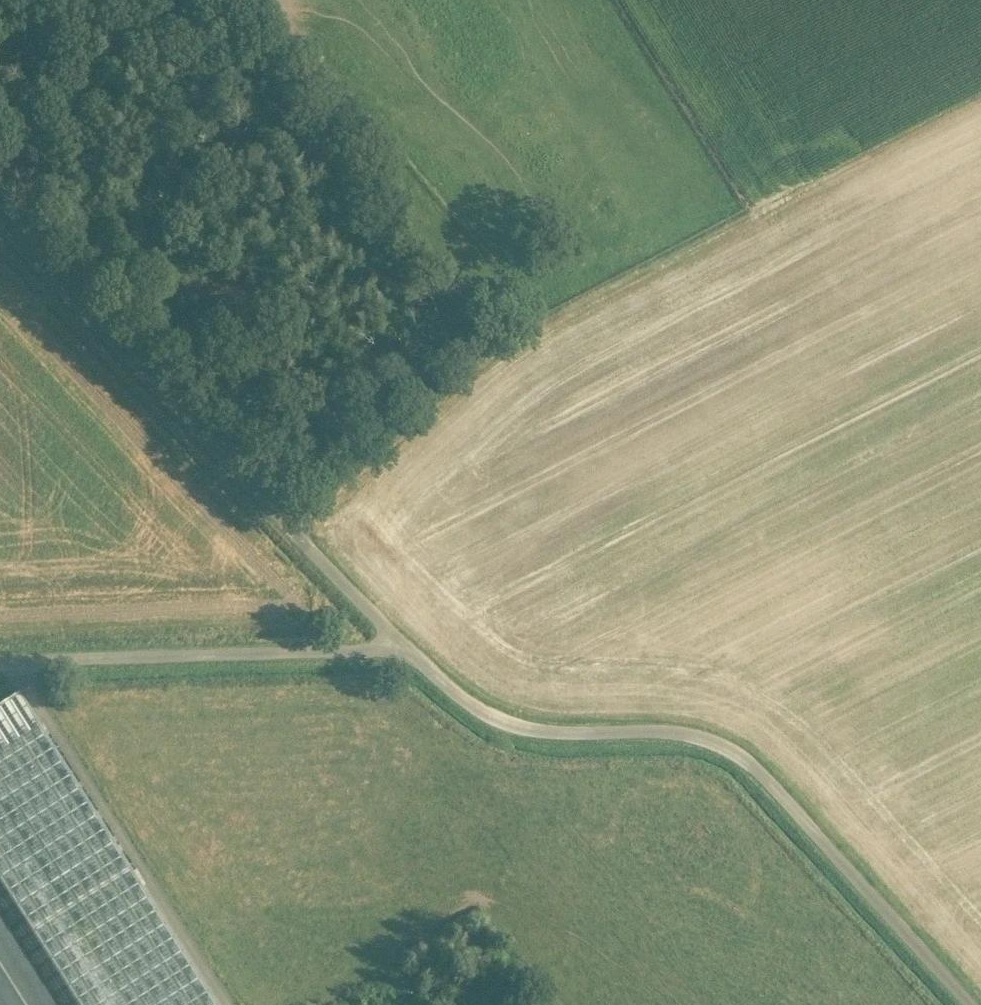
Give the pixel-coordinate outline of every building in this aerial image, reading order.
[(19,695),(0,707),(0,882),(78,1004),(216,1004),(19,695)]
